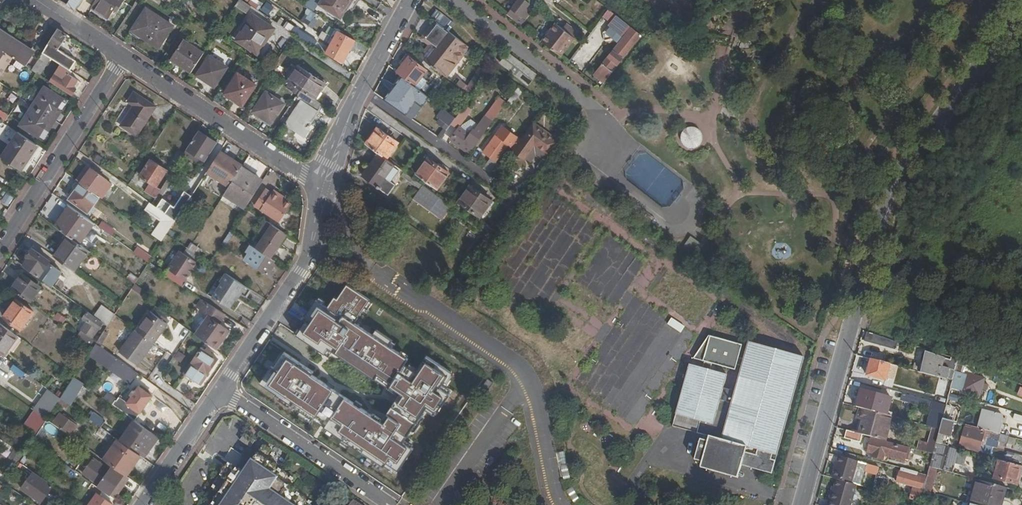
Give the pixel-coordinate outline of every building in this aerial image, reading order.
[(68,6),(76,12),(84,0),(72,0),(68,6)] [(124,0),(98,0),(93,8),(109,18),(114,11),(116,12),(124,0)] [(242,0),(240,0),(236,6),(247,14),(252,6),(242,0)] [(320,3),(316,0),(311,0),(307,6),(314,11),(320,3)] [(321,6),(341,19),(345,12),(351,16),(361,0),(324,0),(321,6)] [(517,15),(513,20),(521,26),(531,14),(526,10),(529,5),(523,0),(520,0),(512,10),(517,15)] [(270,16),(276,7),(267,1),(261,11),(270,16)] [(159,48),(172,28),(146,10),(131,33),(140,39),(142,36),(159,48)] [(254,15),(238,40),(256,51),(268,35),(270,36),(275,29),(254,15)] [(447,15),(441,20),(449,29),(455,25),(447,15)] [(436,47),(439,49),(428,63),(447,78),(471,49),(440,25),(428,40),(436,47)] [(564,30),(557,25),(543,43),(562,58),(580,34),(568,25),(564,30)] [(68,36),(57,29),(42,54),(51,60),(59,65),(69,72),(76,61),(58,50),(68,36)] [(327,53),(344,63),(356,40),(340,29),(327,53)] [(13,58),(26,66),(34,53),(0,31),(0,49),(13,58)] [(302,33),(299,37),(310,45),(313,41),(302,33)] [(270,36),(268,35),(256,51),(261,55),(273,38),(270,36)] [(583,69),(596,47),(583,40),(571,62),(583,69)] [(203,55),(184,42),(172,59),(186,69),(191,72),(203,55)] [(632,49),(623,42),(614,53),(623,60),(632,49)] [(1,76),(13,58),(0,49),(0,75),(1,76)] [(614,53),(595,77),(604,84),(623,60),(614,53)] [(51,60),(42,54),(31,70),(34,72),(40,76),(51,60)] [(508,54),(503,61),(514,70),(519,63),(508,54)] [(215,87),(227,68),(209,57),(197,75),(215,87)] [(410,58),(398,74),(402,76),(422,92),(428,82),(424,79),(429,73),(410,58)] [(172,59),(170,62),(184,71),(186,69),(172,59)] [(54,74),(59,77),(54,85),(71,96),(76,89),(73,88),(77,81),(67,74),(69,72),(59,65),(54,74)] [(325,84),(298,66),(288,81),(301,90),(316,100),(325,84)] [(54,74),(49,82),(54,85),(59,77),(54,74)] [(244,106),(256,87),(238,75),(226,94),(244,106)] [(422,92),(402,76),(385,99),(407,115),(416,103),(422,107),(429,97),(422,92)] [(470,85),(464,92),(472,98),(477,91),(470,85)] [(60,99),(43,88),(19,127),(36,138),(43,127),(46,128),(56,112),(53,110),(60,99)] [(311,125),(310,124),(322,104),(316,100),(301,90),(296,98),(303,102),(288,125),(304,136),(311,125)] [(134,105),(121,124),(137,135),(157,107),(135,92),(129,101),(134,105)] [(464,92),(460,98),(468,104),(472,98),(464,92)] [(266,94),(254,113),(261,117),(271,124),(283,105),(266,94)] [(9,114),(0,109),(0,118),(5,121),(9,114)] [(261,117),(259,120),(269,127),(271,124),(261,117)] [(460,132),(453,142),(471,155),(494,123),(486,117),(474,134),(475,135),(472,139),(470,138),(470,139),(460,132)] [(470,133),(478,124),(472,119),(464,128),(470,133)] [(560,143),(533,124),(519,144),(514,150),(514,151),(526,160),(535,148),(549,158),(551,155),(560,143)] [(379,128),(367,144),(379,153),(387,159),(399,143),(379,128)] [(701,142),(701,134),(695,129),(687,129),(682,135),(682,143),(688,149),(696,148),(701,142)] [(15,131),(0,153),(0,158),(20,171),(37,146),(15,131)] [(497,163),(510,147),(514,150),(519,144),(502,131),(485,154),(493,160),(485,170),(493,176),(501,166),(497,163)] [(200,132),(190,148),(195,152),(196,151),(202,154),(205,149),(211,152),(217,143),(200,132)] [(195,152),(194,154),(205,162),(211,152),(205,149),(202,154),(196,151),(195,152)] [(243,166),(220,152),(208,171),(230,186),(241,169),(243,166)] [(400,179),(390,171),(395,164),(387,159),(379,153),(364,175),(379,186),(378,187),(388,195),(400,179)] [(185,161),(181,159),(172,174),(173,174),(176,176),(185,161)] [(438,190),(450,174),(430,159),(418,175),(438,190)] [(149,181),(140,193),(153,202),(160,191),(172,174),(152,160),(141,177),(149,181)] [(91,168),(87,165),(76,180),(77,181),(81,183),(91,168)] [(244,166),(242,170),(253,177),(254,176),(256,173),(244,166)] [(113,184),(91,168),(81,183),(99,196),(103,199),(113,184)] [(242,170),(241,169),(230,186),(226,193),(246,207),(262,182),(254,176),(253,177),(242,170)] [(412,198),(442,220),(452,206),(437,195),(404,171),(401,175),(414,184),(420,189),(412,198)] [(173,174),(172,174),(160,191),(165,194),(176,176),(173,174)] [(70,199),(88,212),(99,196),(81,183),(77,181),(73,188),(76,190),(70,199)] [(459,203),(480,218),(487,209),(492,202),(471,186),(459,203)] [(162,203),(169,207),(177,194),(170,190),(162,203)] [(255,206),(262,211),(280,223),(291,205),(279,197),(280,194),(274,190),(272,194),(265,190),(255,206)] [(175,207),(173,206),(167,215),(176,221),(191,197),(184,192),(175,207)] [(495,205),(492,202),(487,209),(490,212),(495,205)] [(145,211),(161,222),(152,234),(163,242),(167,235),(176,221),(167,215),(152,204),(150,203),(145,211)] [(456,204),(453,207),(463,215),(466,211),(456,204)] [(94,223),(70,206),(55,227),(69,236),(80,244),(94,223)] [(102,220),(98,226),(112,236),(116,230),(102,220)] [(286,234),(271,224),(256,248),(259,250),(271,258),(286,234)] [(483,224),(480,227),(492,236),(494,233),(488,228),(483,224)] [(234,233),(230,231),(223,243),(221,246),(223,248),(234,233)] [(80,244),(69,236),(54,257),(74,271),(89,251),(80,244)] [(690,237),(684,246),(703,259),(709,251),(690,237)] [(202,249),(193,243),(189,249),(198,255),(202,249)] [(139,248),(135,253),(150,263),(150,262),(153,258),(139,248)] [(26,258),(28,259),(23,267),(47,283),(53,274),(45,268),(49,262),(32,250),(26,258)] [(246,259),(268,274),(276,261),(271,258),(259,250),(256,256),(251,252),(246,259)] [(172,270),(173,270),(168,277),(186,288),(190,282),(188,281),(200,264),(183,253),(172,270)] [(130,272),(127,278),(135,283),(135,284),(139,278),(130,272)] [(221,282),(223,284),(214,298),(229,308),(235,300),(233,299),(238,293),(247,299),(253,291),(226,273),(221,282)] [(41,288),(22,274),(11,289),(30,303),(41,288)] [(357,291),(346,283),(330,306),(317,298),(293,334),(326,356),(329,350),(399,396),(383,420),(282,353),(263,382),(396,470),(410,449),(402,444),(426,408),(436,414),(450,394),(438,386),(445,375),(426,362),(413,382),(398,372),(407,358),(354,323),(369,299),(357,291)] [(20,329),(33,312),(16,299),(3,316),(20,329)] [(196,307),(209,316),(196,335),(216,349),(229,331),(219,323),(226,314),(202,299),(196,307)] [(101,306),(93,316),(102,323),(107,326),(114,316),(101,306)] [(166,323),(150,310),(136,330),(152,342),(166,323)] [(81,330),(92,337),(102,323),(93,316),(87,312),(83,318),(87,321),(81,330)] [(56,313),(52,318),(61,325),(65,319),(56,313)] [(1,355),(16,335),(0,324),(0,325),(0,354),(1,355)] [(181,333),(186,337),(191,331),(185,327),(181,333)] [(119,351),(136,364),(152,342),(136,330),(135,329),(119,351)] [(108,334),(103,331),(96,343),(100,346),(108,334)] [(895,350),(897,344),(872,335),(870,343),(895,350)] [(872,335),(897,344),(897,342),(872,335)] [(159,343),(169,351),(174,345),(165,337),(159,343)] [(691,360),(702,363),(701,369),(727,377),(723,390),(734,393),(743,361),(737,359),(741,347),(707,337),(691,360)] [(805,361),(748,344),(743,361),(734,393),(723,390),(727,377),(701,369),(689,366),(672,429),(702,437),(701,442),(699,441),(694,462),(700,464),(700,470),(738,480),(741,468),(772,477),(785,430),(805,361)] [(201,352),(195,359),(186,373),(192,378),(200,384),(218,359),(203,349),(201,352)] [(921,372),(953,381),(957,365),(950,362),(948,369),(942,367),(944,360),(927,354),(921,372)] [(16,363),(4,359),(0,371),(0,376),(10,380),(16,363)] [(112,366),(132,380),(137,373),(118,359),(112,366)] [(886,382),(890,365),(870,360),(866,376),(886,382)] [(949,394),(958,397),(960,392),(980,398),(982,390),(987,391),(988,385),(984,384),(985,378),(965,373),(962,386),(958,385),(963,367),(957,365),(953,381),(949,394)] [(85,385),(74,377),(60,398),(69,404),(70,405),(85,385)] [(481,388),(487,392),(493,384),(487,380),(481,388)] [(946,395),(949,386),(939,383),(935,392),(946,395)] [(132,396),(127,402),(140,411),(152,395),(140,385),(136,390),(134,389),(130,394),(132,396)] [(60,398),(49,390),(34,411),(38,414),(46,419),(56,403),(60,398)] [(856,407),(887,416),(891,399),(860,390),(856,407)] [(918,398),(893,392),(892,396),(917,402),(918,398)] [(69,404),(60,398),(56,403),(65,409),(69,404)] [(946,406),(938,403),(931,428),(940,430),(942,419),(945,409),(946,406)] [(871,438),(886,442),(893,419),(858,409),(855,420),(857,420),(860,422),(856,434),(861,435),(871,438)] [(942,419),(953,422),(955,423),(958,412),(945,409),(942,419)] [(977,429),(1000,435),(1003,424),(1001,423),(1002,415),(983,410),(977,429)] [(28,420),(24,427),(36,435),(46,419),(38,414),(32,422),(28,420)] [(95,414),(91,420),(101,427),(105,421),(95,414)] [(71,434),(77,426),(62,415),(57,423),(71,434)] [(134,420),(130,417),(120,430),(124,434),(134,420)] [(952,425),(953,422),(942,419),(940,430),(936,444),(947,447),(952,425)] [(124,434),(119,440),(143,457),(145,459),(160,438),(134,420),(124,434)] [(1010,445),(1012,438),(1000,435),(977,429),(965,426),(959,447),(979,453),(981,447),(983,447),(985,440),(989,441),(989,439),(1010,445)] [(924,444),(922,451),(926,453),(933,454),(936,444),(940,430),(931,428),(927,445),(924,444)] [(860,442),(861,435),(856,434),(853,433),(841,430),(839,437),(860,442)] [(251,449),(256,442),(246,435),(241,441),(251,449)] [(119,440),(114,437),(100,457),(104,460),(119,440)] [(908,460),(911,449),(886,442),(871,438),(867,456),(884,461),(885,457),(905,462),(905,460),(908,460)] [(119,440),(104,460),(121,472),(128,478),(143,457),(119,440)] [(933,454),(930,468),(938,470),(952,474),(955,465),(963,467),(966,456),(957,454),(958,450),(936,444),(933,454)] [(263,448),(253,463),(245,475),(237,470),(229,464),(213,489),(220,494),(213,504),(312,504),(288,488),(294,480),(271,464),(275,456),(263,448)] [(927,476),(930,468),(933,454),(926,453),(926,456),(928,457),(925,467),(919,466),(917,473),(927,476)] [(1021,463),(1021,457),(1008,453),(1007,459),(1021,463)] [(253,463),(245,457),(237,470),(245,475),(253,463)] [(832,479),(852,485),(858,463),(838,457),(832,479)] [(80,463),(74,470),(81,475),(83,473),(99,484),(109,470),(94,458),(86,468),(80,463)] [(1021,468),(1021,467),(998,461),(993,479),(1017,486),(1021,468)] [(368,463),(359,475),(370,484),(379,472),(368,463)] [(864,474),(876,478),(876,477),(877,475),(879,468),(867,465),(864,474)] [(923,491),(932,494),(938,470),(930,468),(927,476),(923,491)] [(909,499),(920,502),(927,476),(917,473),(901,469),(897,483),(913,487),(909,499)] [(128,478),(121,472),(116,478),(129,487),(133,481),(128,478)] [(52,486),(33,473),(21,489),(40,503),(52,486)] [(876,478),(873,490),(885,494),(889,481),(886,480),(881,478),(876,477),(876,478)] [(969,504),(973,504),(999,504),(1001,504),(1002,504),(1003,501),(1001,500),(1004,488),(975,480),(969,504)] [(836,504),(846,504),(850,488),(831,483),(826,502),(827,503),(836,504)] [(95,495),(88,504),(112,504),(96,494),(95,495)]
